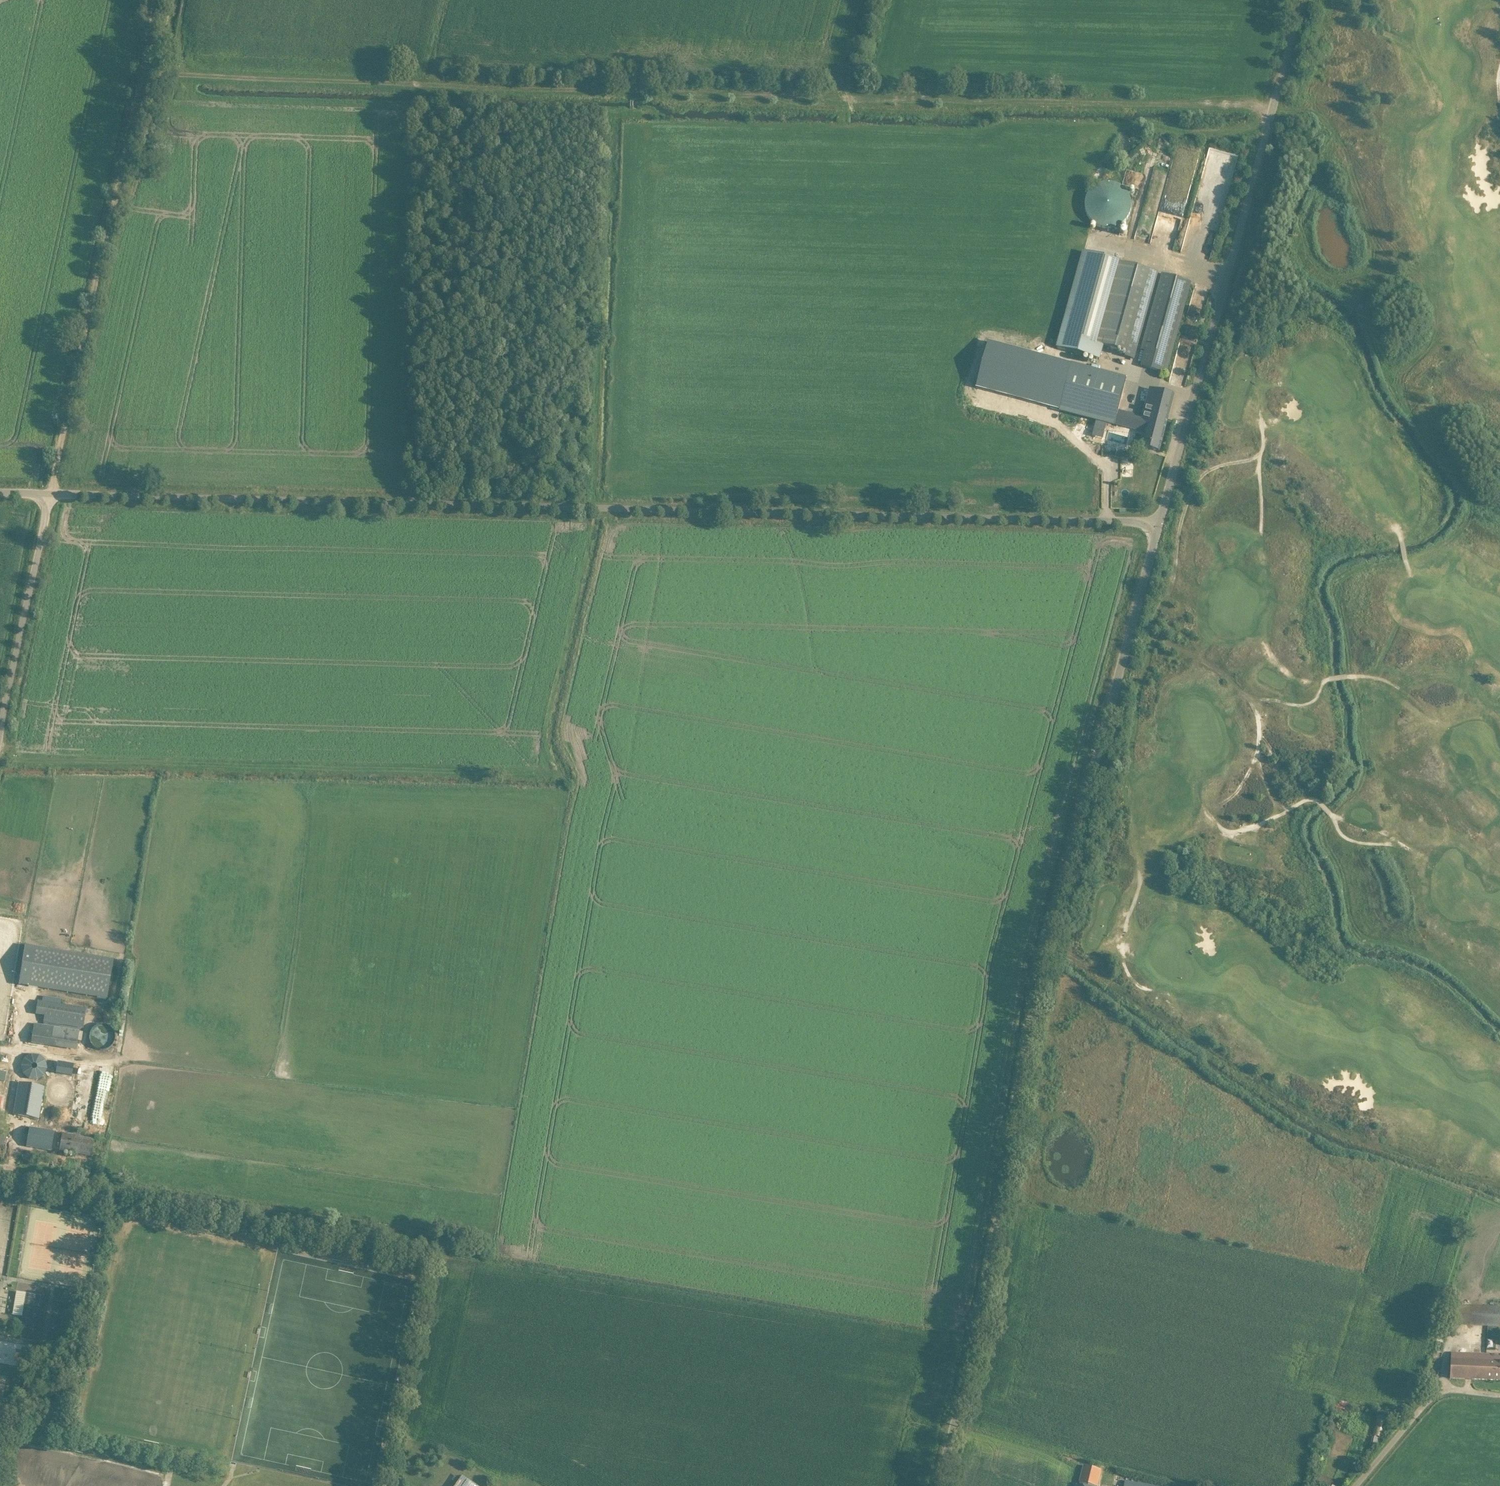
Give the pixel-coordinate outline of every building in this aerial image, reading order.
[(1085,204),(1085,206),(1085,208),(1085,210),(1086,212),(1086,214),(1087,216),(1088,218),(1089,219),(1091,221),(1092,222),(1093,224),(1095,225),(1097,226),(1099,227),(1100,228),(1102,228),(1104,229),(1106,229),(1108,229),(1110,229),(1112,228),(1114,228),(1116,227),(1118,227),(1120,226),(1122,225),(1123,223),(1125,222),(1126,220),(1127,219),(1128,217),(1129,215),(1130,214),(1131,212),(1131,210),(1131,208),(1131,206),(1131,204),(1131,201),(1130,199),(1130,197),(1129,195),(1128,194),(1127,192),(1125,190),(1124,189),(1122,187),(1121,186),(1119,185),(1117,184),(1115,183),(1113,183),(1111,183),(1109,182),(1107,182),(1105,182),(1103,183),(1101,183),(1099,184),(1098,185),(1096,186),(1094,187),(1093,188),(1091,189),(1090,191),(1089,192),(1088,194),(1087,196),(1086,198),(1085,200),(1085,202),(1085,204)] [(1136,351),(1151,294),(1157,273),(1117,262),(1083,252),(1056,349),(1099,360),(1102,346),(1126,352),(1125,357),(1133,359),(1135,351),(1136,351)] [(1191,282),(1162,274),(1156,295),(1141,350),(1145,351),(1141,366),(1166,373),(1185,303),(1191,282)] [(1059,410),(1071,366),(1053,361),(988,344),(976,388),(1047,407),(1059,410)] [(1086,417),(1098,373),(1071,366),(1059,410),(1086,417)] [(1126,380),(1098,373),(1086,417),(1097,420),(1107,422),(1115,424),(1118,411),(1126,380)] [(1143,417),(1118,411),(1115,424),(1145,432),(1144,438),(1141,447),(1159,452),(1164,433),(1167,420),(1173,395),(1164,393),(1150,389),(1143,417)] [(1097,420),(1093,437),(1102,439),(1107,422),(1097,420)] [(1118,439),(1119,429),(1106,428),(1105,437),(1118,439)] [(17,985),(37,988),(107,999),(113,961),(34,948),(15,945),(9,978),(18,979),(17,985)] [(36,1015),(84,1023),(87,1008),(38,1001),(36,1015)] [(31,1044),(76,1051),(80,1032),(34,1024),(31,1044)] [(100,1050),(102,1050),(104,1050),(106,1050),(108,1049),(111,1047),(112,1045),(114,1043),(115,1038),(115,1036),(114,1033),(113,1031),(112,1029),(110,1027),(108,1026),(106,1025),(103,1025),(101,1025),(98,1025),(95,1026),(94,1028),(92,1029),(91,1032),(90,1034),(89,1037),(89,1040),(90,1043),(92,1045),(93,1047),(95,1048),(97,1049),(100,1050)] [(102,1124),(110,1068),(99,1066),(91,1122),(102,1124)] [(19,1083),(14,1115),(38,1120),(44,1088),(19,1083)] [(4,1103),(2,1114),(10,1115),(12,1104),(4,1103)] [(30,1128),(26,1147),(51,1151),(54,1132),(30,1128)] [(62,1134),(59,1151),(92,1157),(95,1139),(62,1134)] [(26,1294),(22,1318),(24,1318),(20,1339),(35,1342),(34,1347),(41,1349),(49,1300),(50,1295),(43,1294),(42,1297),(26,1294)] [(1450,1379),(1486,1380),(1487,1355),(1451,1354),(1450,1379)] [(1486,1380),(1499,1381),(1499,1355),(1487,1355),(1486,1380)] [(1345,1408),(1346,1403),(1328,1399),(1327,1405),(1332,1406),(1332,1408),(1337,1409),(1338,1407),(1345,1408)] [(1079,1485),(1095,1485),(1096,1485),(1100,1471),(1086,1467),(1083,1482),(1080,1481),(1079,1485)] [(1307,1485),(1320,1485),(1324,1470),(1313,1467),(1307,1485)]
